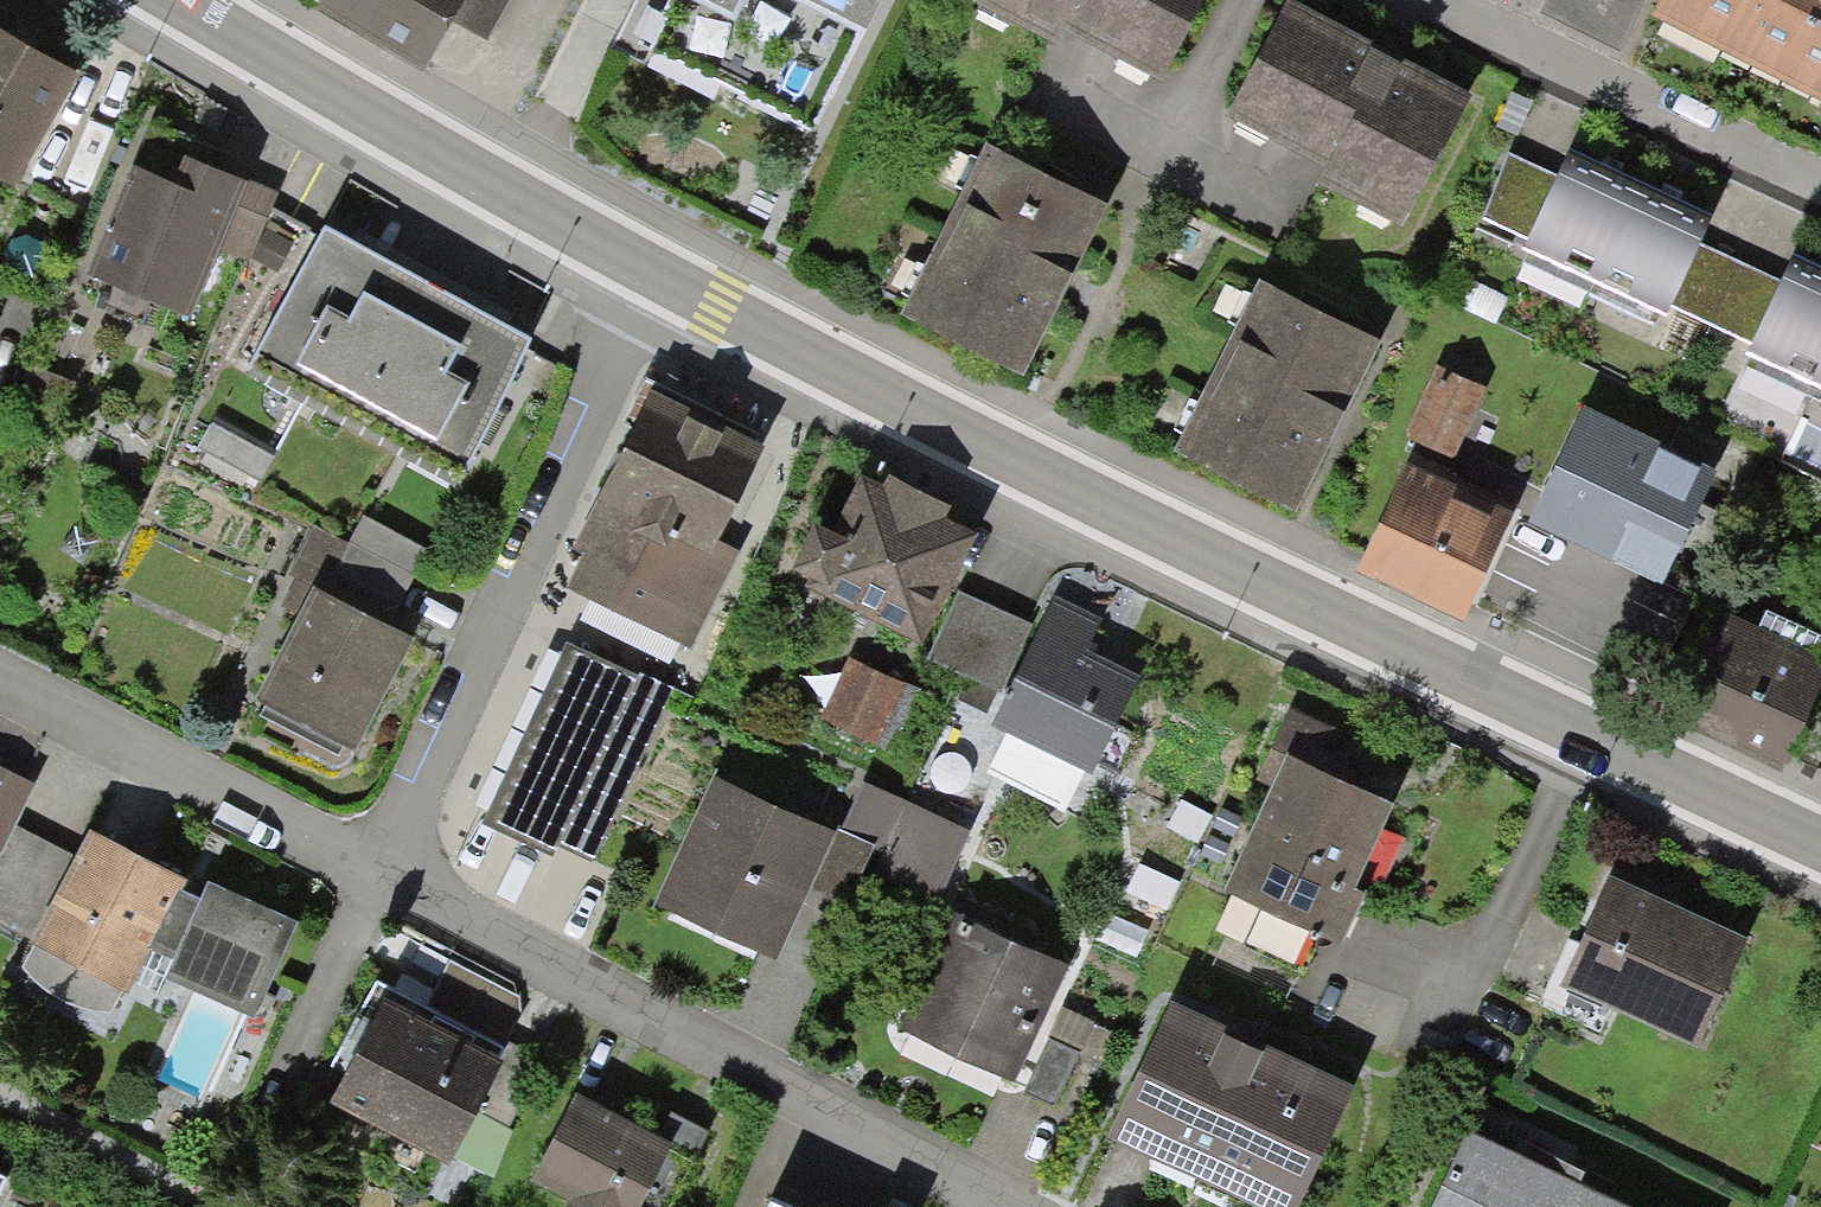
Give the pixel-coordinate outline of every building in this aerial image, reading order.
[(511,0),(333,0),(324,14),(422,72),(454,16),(489,37),(511,0)] [(617,48),(817,144),(887,0),(640,0),(617,48)] [(1204,0),(982,0),(975,15),(1054,55),(1063,37),(1161,86),(1204,0)] [(1622,53),(1648,0),(1549,0),(1542,14),(1622,53)] [(1754,0),(1666,0),(1655,23),(1725,57),(1754,0)] [(1820,23),(1820,0),(1754,0),(1725,57),(1789,89),(1820,23)] [(1402,235),(1471,103),(1289,10),(1228,128),(1322,176),(1314,189),(1402,235)] [(1789,89),(1820,105),(1820,23),(1789,89)] [(73,77),(0,39),(0,185),(13,192),(73,77)] [(1793,257),(1783,281),(1705,250),(1722,208),(1570,147),(1556,181),(1509,162),(1483,225),(1529,244),(1518,271),(1669,331),(1680,306),(1756,337),(1745,364),(1820,395),(1820,269),(1793,257)] [(910,326),(1027,379),(1105,210),(988,157),(910,326)] [(88,279),(191,322),(247,188),(188,164),(176,194),(131,175),(88,279)] [(455,483),(530,346),(493,325),(359,252),(326,235),(251,372),(455,483)] [(1292,513),(1374,348),(1263,294),(1182,459),(1292,513)] [(1461,633),(1514,519),(1443,487),(1485,395),(1436,373),(1394,465),(1407,471),(1355,585),(1461,633)] [(719,543),(766,449),(660,397),(587,542),(599,548),(579,588),(691,643),(737,552),(719,543)] [(221,407),(204,438),(265,472),(282,441),(221,407)] [(1717,479),(1584,414),(1528,529),(1661,594),(1717,479)] [(808,591),(920,647),(976,535),(864,479),(808,591)] [(362,518),(350,544),(321,602),(384,633),(425,549),(362,518)] [(256,711),(357,757),(409,645),(384,633),(321,602),(350,544),(311,526),(274,604),(301,616),(256,711)] [(1000,690),(1030,624),(958,591),(928,656),(1000,690)] [(997,727),(1096,772),(1137,680),(1087,657),(1102,623),(1053,602),(997,727)] [(1802,738),(1820,696),(1820,634),(1759,606),(1716,699),(1802,738)] [(564,843),(593,857),(670,688),(565,640),(480,824),(557,859),(564,843)] [(826,713),(878,735),(902,680),(849,658),(826,713)] [(1231,905),(1337,948),(1392,814),(1285,771),(1231,905)] [(32,788),(0,775),(0,862),(32,788)] [(656,911),(777,961),(806,900),(835,835),(712,783),(656,911)] [(864,872),(935,905),(969,832),(864,783),(842,831),(876,847),(864,872)] [(864,872),(876,847),(842,831),(837,829),(835,835),(806,900),(844,917),(864,872)] [(32,948),(121,993),(176,885),(86,840),(32,948)] [(1571,993),(1706,1053),(1751,951),(1616,891),(1571,993)] [(171,985),(257,1019),(294,929),(208,894),(171,985)] [(1015,1077),(1059,965),(953,923),(908,1036),(1015,1077)] [(453,1167),(508,1053),(390,997),(336,1111),(453,1167)] [(1246,1206),(1301,1206),(1356,1092),(1177,1007),(1111,1143),(1246,1206)] [(672,1147),(576,1102),(535,1189),(572,1206),(644,1206),(672,1147)] [(1471,1140),(1440,1206),(1617,1206),(1471,1140)]
